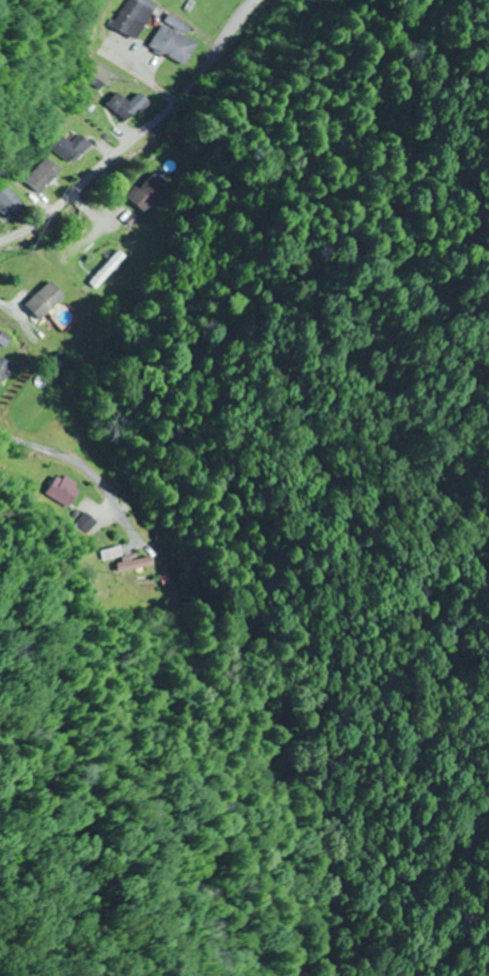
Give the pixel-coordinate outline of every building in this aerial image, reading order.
[(160,3),(155,0),(131,0),(116,25),(139,39),(160,3)] [(191,25),(170,13),(150,47),(183,66),(197,43),(185,36),(191,25)] [(150,102),(141,92),(131,102),(121,92),(109,103),(129,123),(150,102)] [(58,147),(76,165),(96,145),(84,134),(76,142),(69,136),(58,147)] [(33,183),(47,194),(67,169),(53,158),(33,183)] [(126,199),(142,213),(167,186),(150,172),(126,199)] [(1,191),(16,219),(31,211),(16,183),(1,191)] [(98,290),(123,256),(116,251),(92,285),(98,290)] [(41,320),(66,296),(51,281),(27,306),(41,320)] [(12,363),(0,357),(0,386),(12,363)] [(62,508),(76,488),(52,473),(39,494),(62,508)] [(93,524),(83,514),(73,523),(83,533),(93,524)] [(151,565),(149,555),(120,560),(117,547),(98,550),(100,562),(112,559),(115,572),(151,565)]
